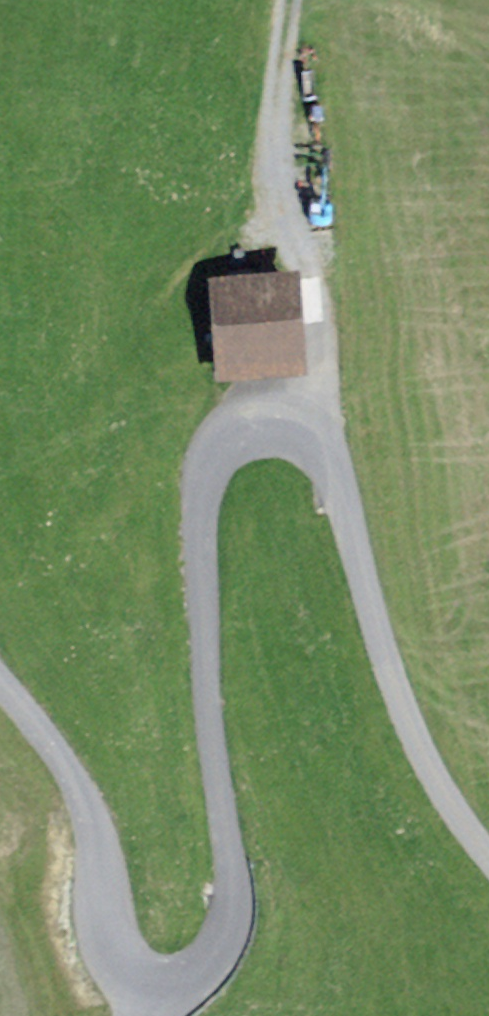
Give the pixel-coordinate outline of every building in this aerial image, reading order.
[(222,301),(228,370),(294,365),(288,296),(222,301)]
